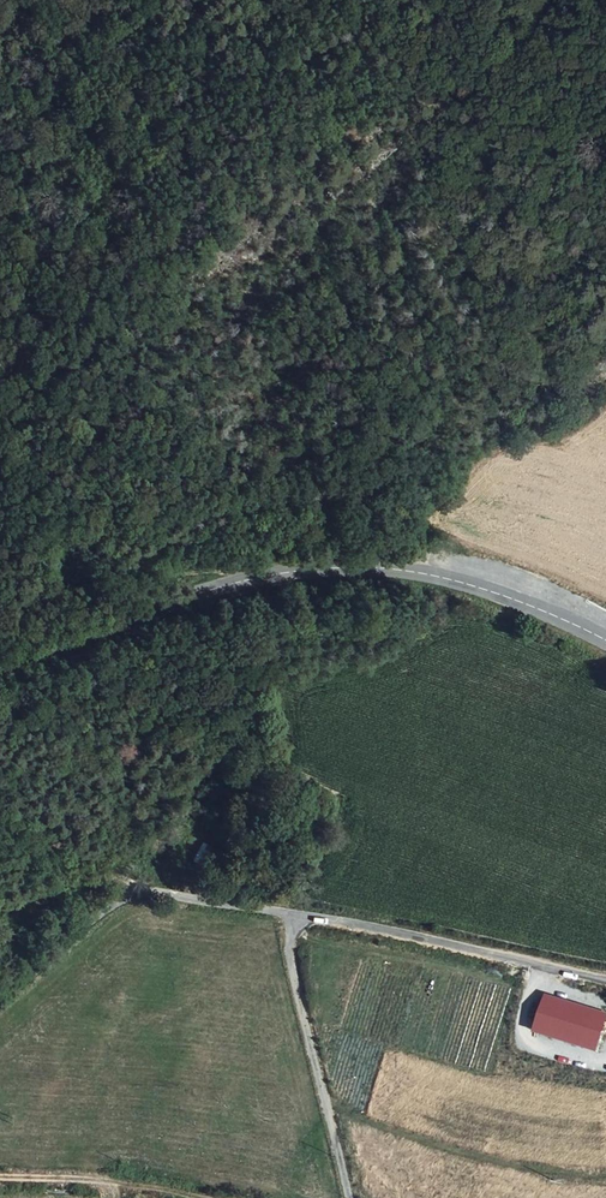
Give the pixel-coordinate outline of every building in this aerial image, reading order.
[(551,998),(540,1033),(601,1052),(605,1037),(605,1015),(551,998)]
